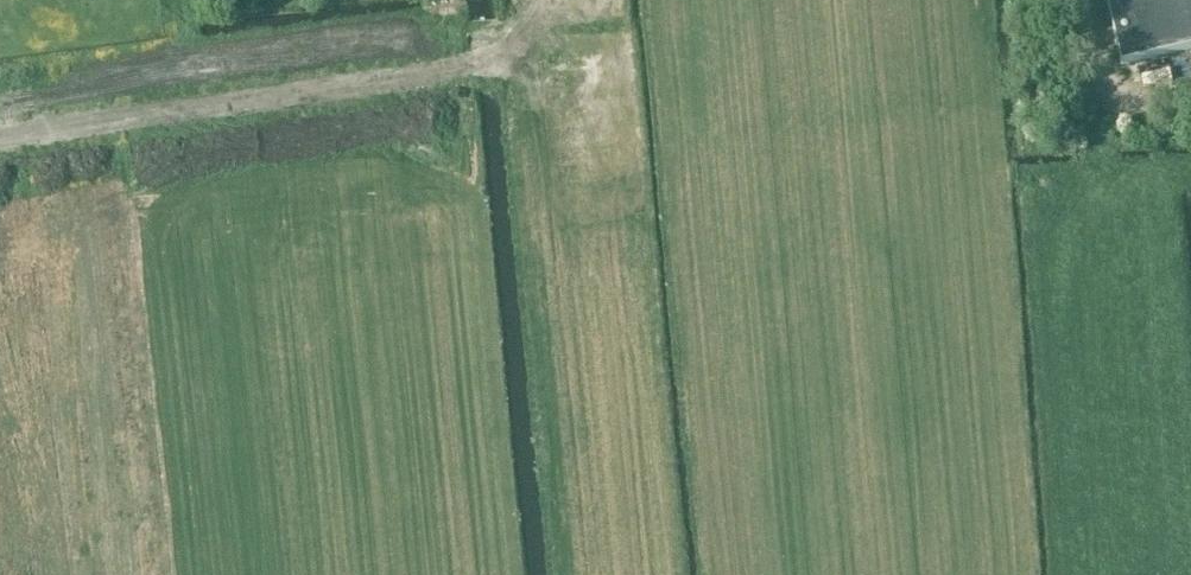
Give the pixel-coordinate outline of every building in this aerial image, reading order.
[(1120,66),(1190,49),(1190,0),(1104,0),(1120,66)]
